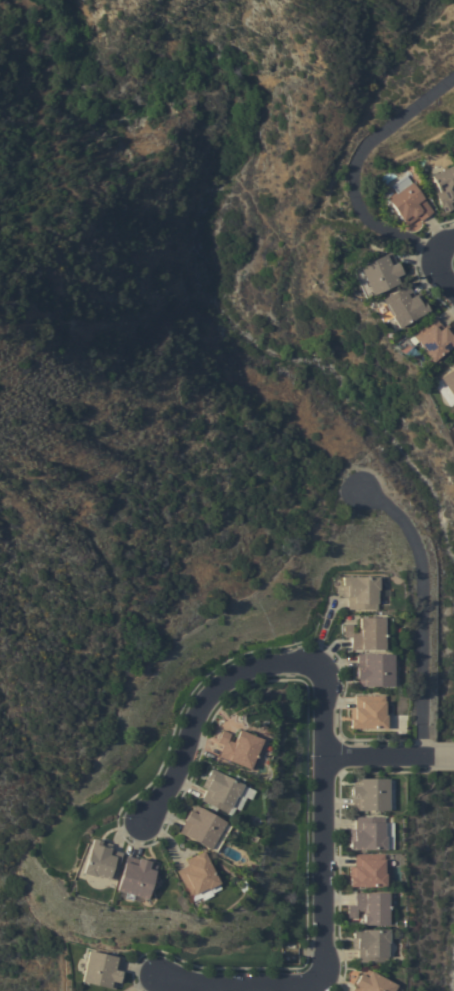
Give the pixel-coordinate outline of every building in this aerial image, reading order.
[(432,176),(453,165),(453,201),(450,203),(453,209),(445,213),(435,194),(439,192),(432,176)] [(421,221),(418,217),(407,225),(404,221),(403,221),(388,200),(397,193),(391,186),(405,175),(433,212),(421,221)] [(396,263),(397,263),(400,271),(401,270),(403,274),(401,275),(403,281),(371,296),(371,295),(363,298),(350,270),(391,252),(396,263)] [(408,285),(414,296),(418,293),(428,310),(397,328),(390,317),(392,316),(382,299),(408,285)] [(447,325),(453,334),(453,344),(430,363),(422,352),(423,351),(411,336),(435,318),(442,328),(447,325)] [(437,378),(453,366),(453,401),(437,378)] [(379,577),(379,590),(377,590),(377,610),(348,609),(348,597),(342,597),(343,577),(379,577)] [(384,617),(384,636),(386,636),(386,650),(351,650),(351,637),(344,637),(344,624),(353,624),(353,631),(359,631),(359,617),(384,617)] [(393,687),(358,687),(358,679),(356,679),(356,667),(357,667),(358,655),(393,655),(393,687)] [(349,728),(349,719),(350,719),(350,709),(356,709),(356,696),(384,696),(384,715),(386,715),(386,729),(349,728)] [(219,757),(224,745),(217,742),(222,730),(230,734),(228,740),(233,743),(239,730),(262,740),(255,756),(257,757),(251,770),(219,757)] [(237,797),(236,796),(227,814),(201,801),(206,789),(201,787),(210,769),(243,785),(237,797)] [(353,810),(353,798),(351,798),(351,786),(353,786),(353,779),(388,779),(388,810),(353,810)] [(231,827),(216,853),(210,849),(210,850),(179,832),(185,822),(183,821),(190,810),(191,811),(195,805),(231,827)] [(349,850),(349,830),(355,830),(355,817),(385,817),(384,837),(386,837),(386,850),(349,850)] [(93,839),(112,844),(110,850),(122,853),(114,881),(95,875),(95,877),(83,873),(93,839)] [(176,871),(188,865),(185,860),(203,851),(219,883),(207,890),(207,889),(190,897),(176,871)] [(385,855),(384,874),(386,874),(386,887),(349,887),(349,867),(355,867),(355,854),(385,855)] [(134,896),(132,901),(124,899),(126,893),(116,890),(126,856),(138,859),(139,858),(150,862),(150,863),(156,865),(146,899),(134,896)] [(390,893),(390,907),(388,907),(388,925),(363,925),(363,911),(357,911),(356,918),(347,918),(347,906),(355,906),(355,893),(390,893)] [(389,930),(389,943),(387,943),(387,962),(358,962),(358,950),(353,950),(353,929),(389,930)] [(88,951),(123,959),(120,971),(121,972),(119,983),(117,983),(115,989),(81,982),(88,951)] [(396,985),(393,990),(353,990),(356,986),(354,985),(360,974),(362,975),(365,969),(396,985)]
